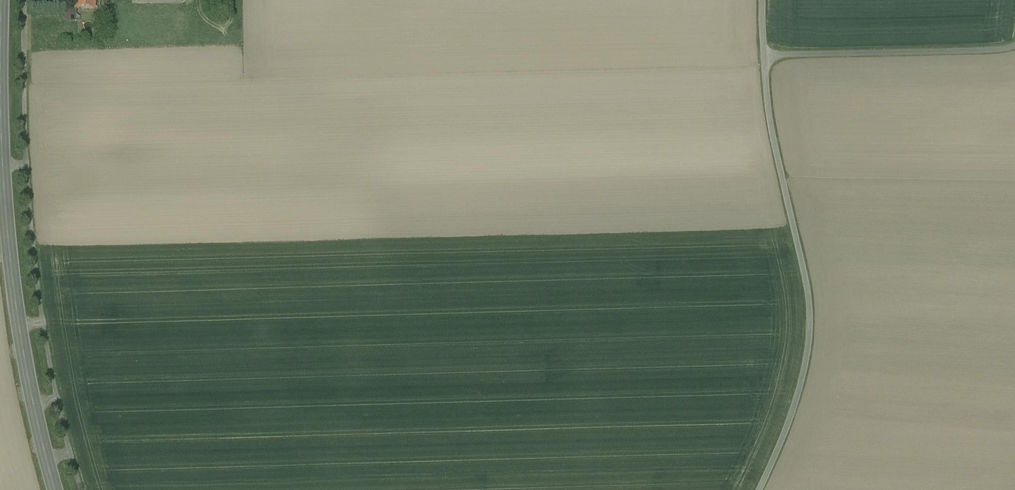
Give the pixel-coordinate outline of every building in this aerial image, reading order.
[(76,9),(95,9),(95,0),(76,0),(76,9)] [(67,20),(79,20),(79,9),(67,9),(67,20)]
